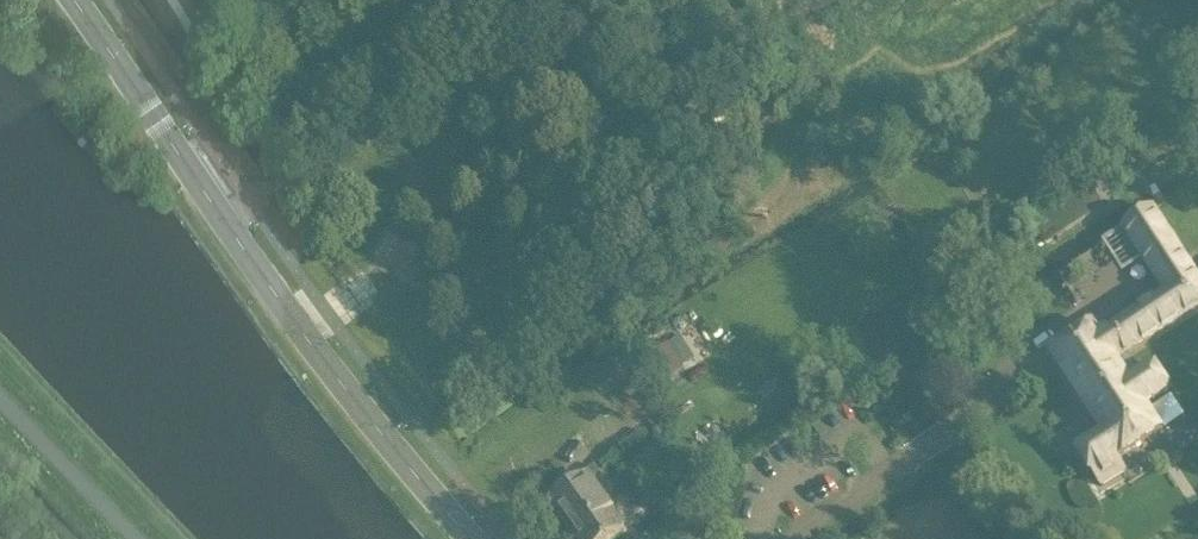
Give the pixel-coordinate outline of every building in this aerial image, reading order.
[(64,138),(74,138),(74,128),(64,128),(64,138)] [(1169,391),(1170,390),(1153,364),(1141,372),(1129,353),(1197,308),(1197,277),(1154,209),(1124,229),(1165,292),(1101,334),(1094,323),(1050,352),(1102,432),(1077,448),(1102,486),(1126,470),(1119,459),(1164,430),(1147,405),(1169,391)] [(668,343),(655,352),(641,361),(658,388),(673,378),(671,376),(685,367),(668,343)] [(625,529),(587,474),(552,499),(580,538),(611,538),(625,529)]
